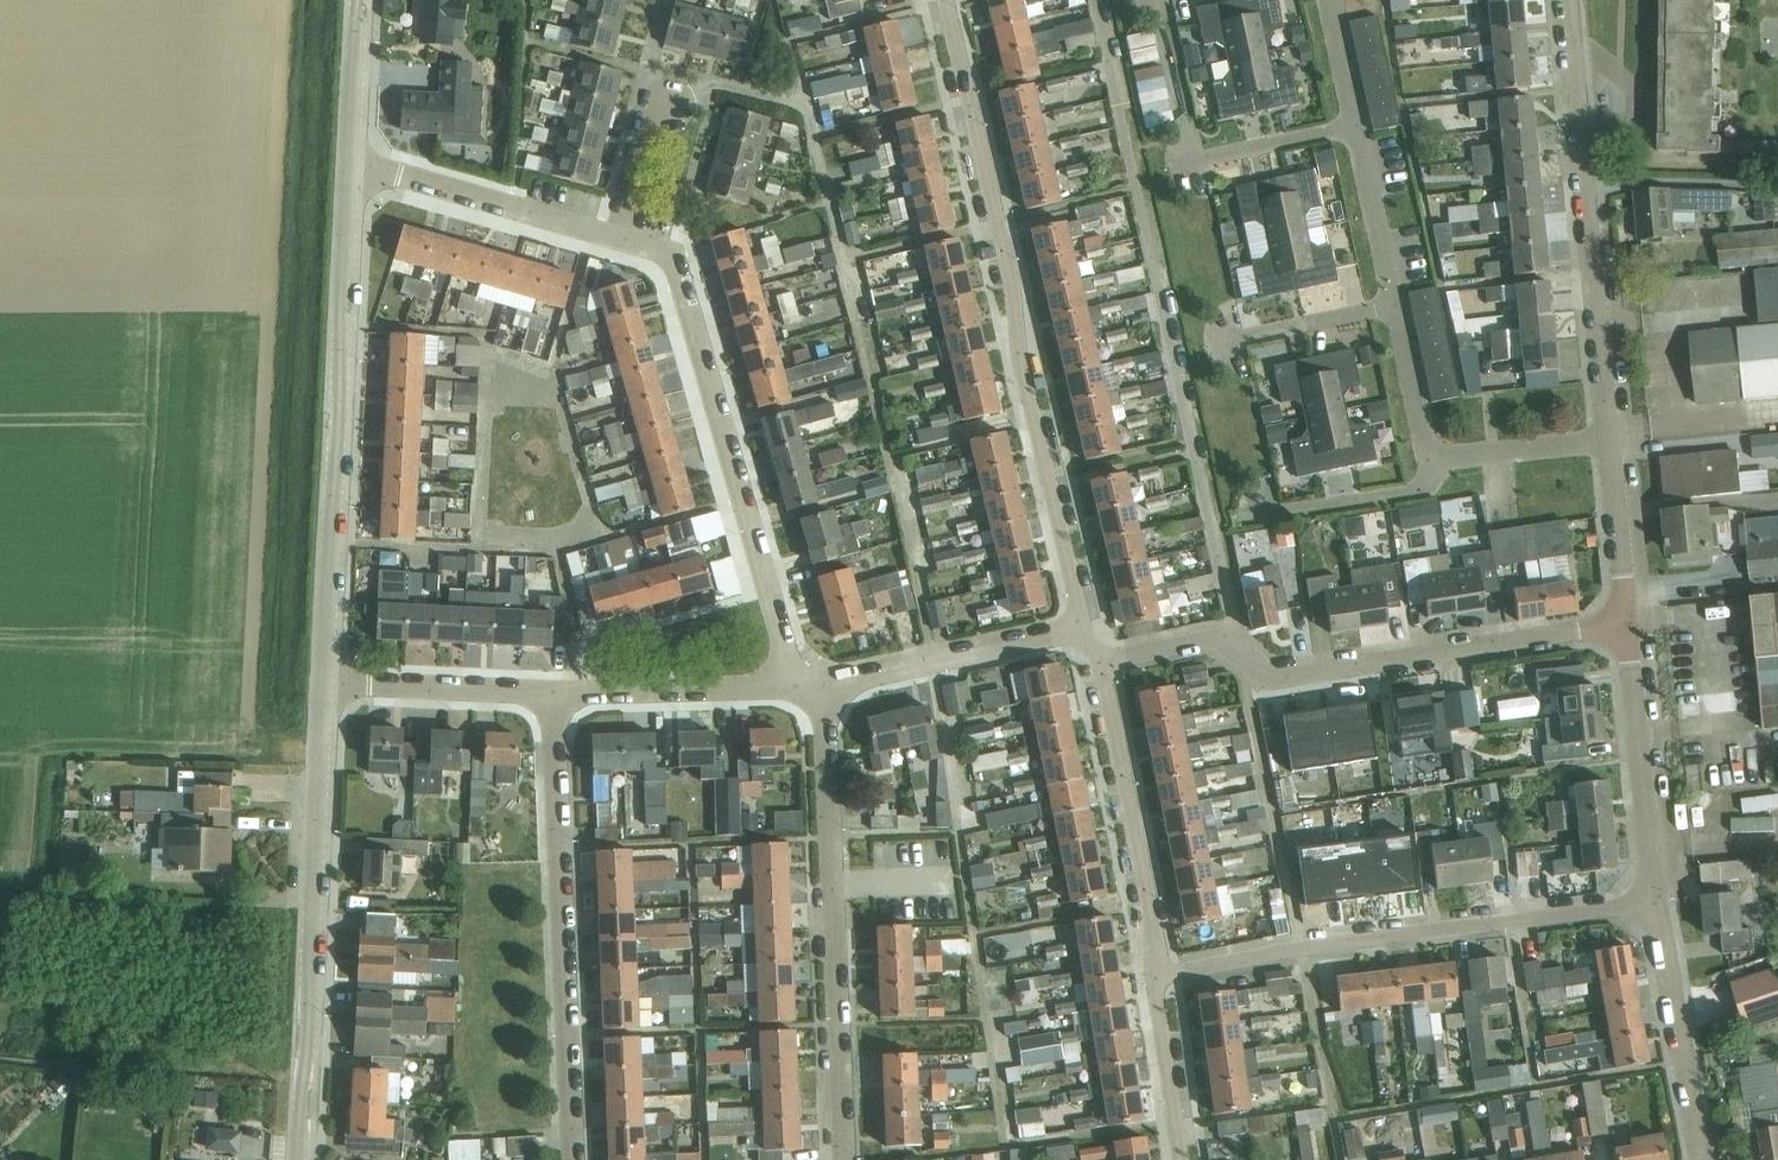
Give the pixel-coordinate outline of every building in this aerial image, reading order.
[(452,37),(455,0),(423,0),(421,35),(452,37)] [(566,13),(569,1),(567,0),(554,0),(552,10),(566,13)] [(578,17),(619,28),(626,0),(582,0),(578,17)] [(734,5),(748,8),(750,0),(735,0),(734,5)] [(826,0),(831,21),(863,13),(860,0),(826,0)] [(995,29),(1026,21),(1022,7),(1052,0),(990,0),(988,0),(995,29)] [(1235,1),(1247,57),(1268,52),(1266,41),(1271,32),(1283,30),(1276,0),(1241,0),(1235,1)] [(1661,152),(1691,152),(1691,153),(1723,154),(1724,137),(1716,137),(1717,0),(1663,0),(1661,152)] [(1224,50),(1226,61),(1247,57),(1235,1),(1196,10),(1204,47),(1215,44),(1224,50)] [(1490,33),(1523,30),(1520,1),(1487,4),(1490,33)] [(663,46),(692,53),(703,11),(673,4),(663,46)] [(692,53),(720,60),(731,19),(703,11),(692,53)] [(619,28),(578,17),(571,46),(612,56),(619,28)] [(788,24),(791,37),(820,30),(817,17),(788,24)] [(1352,39),(1380,33),(1377,17),(1348,23),(1352,39)] [(731,19),(720,60),(750,68),(761,26),(731,19)] [(1459,21),(1461,36),(1476,34),(1474,19),(1459,21)] [(995,29),(1001,56),(1058,43),(1065,41),(1094,34),(1091,20),(1053,30),(1053,32),(1030,38),(1026,21),(995,29)] [(865,30),(825,39),(827,49),(868,40),(872,58),(904,50),(898,22),(865,30)] [(548,25),(545,38),(559,42),(562,29),(548,25)] [(1476,34),(1461,36),(1462,51),(1477,49),(1492,47),(1493,62),(1526,59),(1523,30),(1490,33),(1476,34)] [(1352,39),(1355,54),(1383,48),(1380,33),(1352,39)] [(1094,34),(1065,41),(1069,54),(1098,47),(1094,34)] [(1058,43),(1001,56),(1008,84),(1040,77),(1035,59),(1060,53),(1058,43)] [(1387,64),(1383,48),(1355,54),(1359,70),(1387,64)] [(824,85),(812,88),(815,100),(819,99),(827,97),(827,98),(911,77),(904,50),(872,58),(876,73),(850,80),(850,79),(824,85)] [(1268,52),(1247,57),(1259,113),(1299,104),(1291,67),(1279,70),(1271,64),(1268,52)] [(1227,62),(1209,66),(1213,84),(1212,84),(1220,121),(1259,113),(1247,57),(1226,61),(1227,62)] [(1480,78),(1466,80),(1467,95),(1529,89),(1526,59),(1493,62),(1495,78),(1480,80),(1480,78)] [(405,93),(402,131),(437,133),(436,144),(481,147),(484,87),(469,87),(470,65),(443,63),(441,95),(405,93)] [(580,64),(573,91),(614,101),(621,74),(580,64)] [(1359,70),(1362,85),(1390,79),(1387,64),(1359,70)] [(551,71),(547,84),(561,88),(564,75),(551,71)] [(918,105),(911,77),(827,98),(827,97),(819,99),(821,106),(836,103),(837,104),(854,100),(855,102),(881,96),(885,113),(918,105)] [(1066,79),(1047,84),(1049,94),(1069,89),(1066,79)] [(1362,85),(1365,101),(1393,95),(1390,79),(1362,85)] [(1000,96),(1007,125),(1040,117),(1033,88),(1000,96)] [(573,91),(566,119),(607,130),(614,101),(573,91)] [(1397,110),(1393,95),(1365,101),(1369,117),(1397,110)] [(1498,115),(1500,130),(1533,128),(1530,98),(1467,104),(1469,119),(1484,117),(1484,116),(1498,115)] [(540,112),(554,116),(557,103),(543,99),(540,112)] [(1075,118),(1073,107),(1053,112),(1056,122),(1075,118)] [(728,110),(720,138),(762,149),(770,120),(728,110)] [(1397,110),(1369,117),(1372,132),(1400,126),(1397,110)] [(1410,116),(1415,137),(1429,134),(1424,112),(1410,116)] [(904,151),(936,144),(930,117),(898,125),(904,151)] [(1046,146),(1046,144),(1040,117),(1007,125),(1014,153),(1046,146)] [(565,120),(558,148),(600,158),(607,130),(566,119),(565,120)] [(784,123),(780,137),(794,140),(798,126),(784,123)] [(533,140),(545,143),(548,130),(536,127),(533,140)] [(1471,148),(1473,163),(1535,157),(1533,128),(1500,130),(1501,145),(1471,148)] [(1079,135),(1060,140),(1060,141),(1063,151),(1064,150),(1081,146),(1079,137),(1079,135)] [(720,138),(713,165),(755,177),(762,149),(720,138)] [(875,148),(878,157),(894,153),(892,144),(875,148)] [(943,173),(936,144),(904,151),(894,153),(878,157),(880,169),(907,163),(911,181),(943,173)] [(1046,146),(1014,153),(1021,182),(1053,174),(1046,146)] [(558,148),(551,176),(593,186),(600,158),(558,148)] [(777,151),(773,165),(787,168),(790,155),(777,151)] [(1332,151),(1314,155),(1319,177),(1336,174),(1332,151)] [(537,171),(541,158),(529,155),(525,168),(537,171)] [(1504,175),(1505,189),(1538,186),(1535,157),(1473,163),(1474,178),(1504,175)] [(853,179),(875,173),(873,160),(850,166),(853,179)] [(1088,174),(1085,163),(1066,168),(1069,179),(1088,174)] [(755,177),(713,165),(706,194),(747,205),(755,177)] [(1313,171),(1274,180),(1286,236),(1322,228),(1317,209),(1321,208),(1313,171)] [(888,202),(891,215),(950,201),(943,173),(911,181),(914,196),(888,202)] [(1053,174),(1021,182),(1027,211),(1060,203),(1053,174)] [(769,180),(766,192),(780,196),(783,183),(769,180)] [(1263,228),(1265,240),(1286,236),(1274,180),(1234,188),(1242,225),(1254,223),(1263,228)] [(1478,220),(1479,221),(1541,215),(1538,186),(1505,189),(1507,203),(1492,205),(1448,209),(1450,223),(1478,220)] [(844,187),(835,190),(837,198),(846,196),(844,187)] [(1671,191),(1637,195),(1641,242),(1674,239),(1671,212),(1674,212),(1674,223),(1697,224),(1697,212),(1733,213),(1733,192),(1671,191)] [(1033,232),(1040,261),(1072,253),(1069,239),(1084,236),(1083,231),(1101,227),(1099,218),(1108,216),(1104,200),(1075,207),(1079,222),(1033,232)] [(950,201),(891,215),(893,223),(894,224),(920,218),(924,236),(956,229),(950,201)] [(891,215),(883,217),(885,225),(893,223),(891,215)] [(1510,233),(1511,247),(1544,244),(1541,215),(1479,221),(1480,236),(1510,233)] [(861,244),(857,222),(844,225),(849,247),(861,244)] [(395,260),(423,268),(432,236),(404,228),(395,260)] [(1322,228),(1286,236),(1298,291),(1337,283),(1329,246),(1326,247),(1322,228)] [(744,231),(712,240),(720,269),(752,260),(744,231)] [(1751,273),(1777,270),(1777,231),(1718,237),(1721,271),(1750,268),(1751,273)] [(1104,235),(1084,240),(1088,260),(1108,255),(1104,235)] [(423,268),(451,276),(461,244),(432,236),(423,268)] [(777,236),(761,241),(766,255),(781,251),(777,236)] [(1286,236),(1265,240),(1268,252),(1262,260),(1250,263),(1258,300),(1298,291),(1286,236)] [(932,279),(967,271),(960,240),(925,249),(928,263),(915,266),(917,271),(897,276),(900,286),(932,278),(932,279)] [(720,269),(728,297),(760,287),(756,274),(815,257),(811,242),(781,251),(766,255),(720,269)] [(451,276),(480,285),(489,252),(461,244),(451,276)] [(1544,244),(1511,247),(1514,277),(1547,273),(1544,244)] [(480,285),(508,293),(517,260),(489,252),(480,285)] [(864,264),(867,277),(912,267),(908,253),(864,264)] [(1040,261),(1047,289),(1079,282),(1072,253),(1040,261)] [(508,293),(536,301),(546,269),(517,260),(508,293)] [(1483,264),(1485,279),(1500,277),(1499,263),(1483,264)] [(1047,289),(1053,318),(1086,310),(1082,295),(1097,291),(1096,288),(1115,283),(1115,286),(1146,279),(1143,267),(1112,274),(1112,272),(1093,277),(1093,278),(1079,282),(1047,289)] [(546,269),(536,301),(565,309),(574,277),(546,269)] [(1751,273),(1751,274),(1757,274),(1762,323),(1777,322),(1777,270),(1751,273)] [(967,271),(932,279),(935,292),(923,295),(923,299),(904,303),(903,299),(874,306),(878,321),(939,306),(939,308),(974,300),(967,271)] [(402,293),(415,296),(419,281),(406,277),(402,293)] [(419,281),(415,296),(431,301),(435,286),(419,281)] [(1515,286),(1501,288),(1503,303),(1516,301),(1518,316),(1551,312),(1549,283),(1515,286)] [(435,302),(445,305),(450,287),(440,284),(435,302)] [(607,321),(639,312),(631,284),(592,295),(590,303),(580,301),(574,316),(578,330),(593,326),(607,322),(607,321)] [(728,297),(736,325),(768,316),(760,287),(728,297)] [(1411,310),(1439,304),(1435,288),(1408,294),(1411,310)] [(1486,289),(1487,304),(1503,303),(1501,288),(1486,289)] [(777,297),(781,312),(818,301),(797,307),(793,292),(777,297)] [(458,309),(471,313),(476,298),(463,294),(458,309)] [(1053,318),(1060,346),(1093,339),(1089,324),(1104,321),(1103,316),(1120,312),(1120,315),(1147,309),(1144,296),(1118,302),(1117,301),(1100,305),(1101,306),(1086,310),(1053,318)] [(476,298),(471,313),(487,318),(491,302),(476,298)] [(818,301),(781,312),(785,326),(827,314),(823,300),(818,301)] [(939,308),(945,335),(980,327),(974,300),(939,308)] [(1439,304),(1411,310),(1414,326),(1442,320),(1439,304)] [(514,325),(528,330),(532,314),(518,310),(514,325)] [(614,349),(646,340),(639,312),(607,321),(607,322),(614,349)] [(1506,346),(1521,345),(1554,341),(1551,312),(1518,316),(1519,330),(1490,333),(1491,348),(1506,346)] [(532,314),(528,330),(529,330),(523,351),(537,355),(547,318),(532,314)] [(736,325),(744,353),(776,344),(768,316),(736,325)] [(1445,335),(1442,320),(1414,326),(1418,341),(1445,335)] [(593,326),(578,330),(583,344),(597,340),(593,326)] [(1455,327),(1460,351),(1490,348),(1489,342),(1472,342),(1471,334),(1465,335),(1464,326),(1455,327)] [(1699,405),(1777,398),(1777,326),(1693,334),(1699,405)] [(930,327),(910,332),(913,343),(933,338),(930,327)] [(945,335),(952,364),(987,355),(980,327),(945,335)] [(1125,330),(1104,335),(1106,345),(1128,340),(1125,330)] [(391,334),(390,364),(396,364),(424,366),(425,336),(391,334)] [(1421,357),(1449,351),(1445,335),(1418,341),(1421,357)] [(456,338),(440,337),(439,353),(455,353),(456,338)] [(1060,346),(1067,375),(1099,367),(1093,339),(1060,346)] [(623,377),(654,368),(646,340),(614,349),(619,365),(606,368),(606,366),(567,377),(572,392),(610,382),(609,380),(622,376),(623,377)] [(1554,341),(1521,345),(1524,375),(1557,371),(1554,341)] [(744,353),(752,381),(784,372),(776,344),(744,353)] [(457,366),(481,368),(482,346),(458,345),(457,366)] [(1508,361),(1506,346),(1491,348),(1493,363),(1508,361)] [(793,353),(798,368),(813,363),(809,348),(793,353)] [(1490,348),(1460,351),(1462,358),(1476,357),(1478,374),(1492,372),(1490,348)] [(1352,350),(1312,359),(1324,414),(1345,410),(1343,398),(1348,390),(1360,387),(1352,350)] [(1449,351),(1421,357),(1424,372),(1452,366),(1449,351)] [(1133,369),(1134,374),(1162,368),(1158,353),(1131,359),(1130,358),(1113,362),(1115,373),(1133,369)] [(784,372),(752,381),(760,410),(792,401),(788,385),(847,369),(843,355),(784,372)] [(940,366),(937,355),(917,360),(916,356),(894,361),(898,377),(920,372),(919,371),(940,366)] [(952,364),(959,393),(994,384),(987,355),(952,364)] [(1301,407),(1304,419),(1324,414),(1312,359),(1273,367),(1281,404),(1292,402),(1301,407)] [(390,364),(388,394),(422,396),(424,366),(396,364),(390,364)] [(1455,382),(1452,366),(1424,372),(1428,388),(1455,382)] [(1067,375),(1074,403),(1106,396),(1106,394),(1099,367),(1067,375)] [(631,405),(662,396),(654,368),(623,377),(631,405)] [(437,381),(437,396),(453,397),(454,382),(437,381)] [(614,395),(610,382),(572,392),(569,393),(574,407),(614,395)] [(837,389),(841,404),(869,396),(865,382),(846,387),(837,389)] [(1080,432),(1113,424),(1109,408),(1123,405),(1123,401),(1141,397),(1142,400),(1168,394),(1165,382),(1139,388),(1139,386),(1119,390),(1119,391),(1106,394),(1106,396),(1074,403),(1080,432)] [(1455,382),(1428,388),(1431,404),(1459,398),(1455,382)] [(479,385),(455,384),(454,397),(479,398),(479,385)] [(994,384),(959,393),(962,404),(948,407),(949,414),(932,418),(935,428),(919,431),(922,445),(949,439),(945,424),(966,419),(966,421),(1000,413),(994,384)] [(924,389),(926,399),(946,395),(944,384),(924,389)] [(388,394),(387,423),(396,424),(421,425),(422,396),(388,394)] [(453,397),(437,396),(436,412),(453,412),(453,397)] [(638,433),(670,424),(662,396),(631,405),(638,433)] [(479,398),(454,397),(454,413),(478,414),(479,398)] [(764,423),(772,454),(802,446),(797,428),(836,417),(832,403),(764,423)] [(1345,410),(1324,414),(1336,470),(1376,462),(1368,425),(1356,427),(1348,422),(1345,410)] [(1126,419),(1129,430),(1148,425),(1145,414),(1126,419)] [(1324,414),(1304,419),(1306,431),(1301,439),(1289,442),(1297,479),(1336,470),(1324,414)] [(610,441),(626,437),(621,422),(581,434),(585,448),(610,441)] [(387,423),(385,453),(419,454),(421,425),(396,424),(387,423)] [(646,461),(678,452),(670,424),(638,433),(646,461)] [(1113,424),(1080,432),(1087,461),(1120,453),(1113,424)] [(978,472),(1012,463),(1006,436),(971,444),(974,457),(916,471),(920,485),(978,472)] [(1752,460),(1777,457),(1777,436),(1750,439),(1752,460)] [(626,437),(610,441),(614,455),(629,451),(626,437)] [(434,439),(434,454),(450,455),(451,440),(434,439)] [(772,454),(780,482),(810,474),(802,446),(772,454)] [(820,455),(824,469),(848,462),(844,448),(820,455)] [(1663,457),(1667,501),(1743,493),(1739,453),(1735,451),(1663,457)] [(654,489),(686,480),(678,452),(646,461),(654,489)] [(385,453),(384,481),(418,483),(419,454),(385,453)] [(450,455),(434,454),(433,469),(449,469),(450,468),(476,469),(477,457),(450,455)] [(924,515),(985,501),(985,500),(1019,493),(1012,463),(978,472),(981,486),(921,500),(924,515)] [(1158,468),(1139,472),(1141,482),(1143,481),(1160,477),(1158,468)] [(810,474),(780,482),(789,512),(818,504),(818,502),(856,492),(852,477),(814,488),(810,474)] [(1126,475),(1093,483),(1099,512),(1133,504),(1133,503),(1126,475)] [(885,477),(884,478),(877,480),(863,484),(868,500),(889,493),(885,477)] [(596,491),(600,503),(626,496),(641,492),(638,478),(622,482),(596,491)] [(641,492),(626,496),(630,511),(658,503),(662,517),(694,508),(686,480),(654,489),(641,492)] [(384,481),(382,510),(390,511),(416,512),(418,483),(384,481)] [(1449,513),(1485,505),(1481,489),(1445,497),(1449,513)] [(985,500),(985,501),(992,529),(1026,520),(1019,493),(985,500)] [(1165,496),(1146,500),(1149,511),(1167,506),(1165,496)] [(431,498),(431,512),(448,513),(448,498),(431,498)] [(1444,499),(1418,501),(1419,523),(1446,521),(1444,499)] [(1133,504),(1099,512),(1106,541),(1139,533),(1139,532),(1133,504)] [(1369,512),(1374,530),(1396,525),(1392,506),(1369,512)] [(1719,523),(1732,522),(1731,509),(1668,515),(1672,553),(1712,550),(1712,549),(1721,548),(1719,523)] [(390,511),(382,510),(381,540),(415,541),(415,527),(471,530),(471,515),(447,514),(448,513),(431,512),(416,512),(390,511)] [(1350,515),(1353,533),(1370,531),(1368,513),(1350,515)] [(825,548),(829,562),(855,555),(862,553),(858,539),(873,535),(868,520),(839,529),(835,514),(803,523),(811,552),(825,548)] [(1175,524),(1178,536),(1204,530),(1201,517),(1175,524)] [(1766,518),(1767,543),(1777,542),(1777,517),(1766,518)] [(1746,520),(1749,545),(1767,543),(1766,518),(1746,520)] [(667,545),(667,546),(673,566),(682,598),(713,589),(704,558),(700,543),(690,545),(687,534),(695,532),(692,520),(662,528),(667,545)] [(1026,520),(992,529),(999,557),(1033,549),(1026,520)] [(957,526),(959,536),(979,532),(976,522),(957,526)] [(1299,522),(1280,524),(1282,544),(1300,543),(1299,522)] [(1570,555),(1565,523),(1533,527),(1538,560),(1542,588),(1547,618),(1577,613),(1572,584),(1558,586),(1553,558),(1570,555)] [(1106,541),(1113,569),(1146,562),(1146,561),(1143,547),(1155,544),(1154,539),(1174,534),(1171,524),(1151,529),(1151,530),(1139,532),(1139,533),(1106,541)] [(1527,562),(1538,560),(1533,527),(1522,529),(1527,562)] [(647,550),(667,545),(662,528),(643,533),(647,550)] [(1495,567),(1527,562),(1522,529),(1488,535),(1492,552),(1495,567)] [(627,614),(654,606),(645,575),(631,578),(624,552),(633,549),(630,537),(606,543),(609,553),(627,614)] [(1749,545),(1752,579),(1777,577),(1777,542),(1767,543),(1749,545)] [(962,549),(935,555),(939,571),(984,560),(982,551),(982,550),(963,554),(962,549)] [(1005,586),(1039,577),(1033,549),(999,557),(1001,570),(988,573),(990,578),(970,583),(973,593),(1005,586)] [(1146,562),(1113,569),(1120,598),(1153,590),(1153,589),(1165,586),(1165,585),(1163,571),(1162,567),(1181,563),(1179,552),(1159,556),(1159,558),(1146,561),(1146,562)] [(1464,570),(1449,573),(1456,614),(1484,610),(1482,596),(1501,593),(1495,567),(1492,552),(1462,556),(1464,570)] [(605,586),(589,591),(598,622),(627,614),(609,553),(597,557),(605,586)] [(714,560),(726,600),(748,594),(736,553),(714,560)] [(440,576),(461,577),(462,556),(441,554),(440,576)] [(470,555),(469,570),(483,571),(484,556),(470,555)] [(567,559),(574,582),(586,578),(579,555),(567,559)] [(819,580),(827,610),(903,589),(903,587),(899,573),(856,585),(852,572),(859,570),(855,555),(829,562),(832,576),(819,580)] [(487,577),(497,578),(498,557),(488,556),(487,577)] [(538,558),(529,557),(528,557),(527,574),(537,574),(538,558)] [(645,575),(654,606),(682,598),(673,566),(645,575)] [(1281,589),(1279,581),(1276,567),(1264,570),(1264,568),(1263,569),(1267,589),(1243,594),(1251,632),(1277,626),(1274,614),(1288,610),(1283,589),(1281,589)] [(1427,619),(1456,614),(1449,573),(1430,576),(1429,569),(1404,573),(1406,584),(1421,582),(1427,619)] [(408,607),(409,607),(409,596),(410,573),(379,571),(378,585),(381,585),(380,600),(380,605),(377,605),(375,641),(376,641),(406,642),(408,607)] [(423,597),(424,573),(410,573),(409,596),(423,597)] [(440,575),(428,574),(427,592),(439,593),(440,575)] [(496,611),(494,646),(522,648),(526,575),(515,574),(514,596),(512,599),(511,612),(496,611)] [(1153,590),(1120,598),(1127,627),(1160,619),(1172,616),(1168,601),(1167,595),(1188,591),(1189,595),(1218,589),(1215,574),(1165,585),(1165,586),(1153,589),(1153,590)] [(1380,584),(1352,588),(1358,630),(1387,625),(1381,588),(1395,586),(1394,575),(1379,577),(1380,584)] [(1358,630),(1352,588),(1338,591),(1335,576),(1305,581),(1312,623),(1327,621),(1330,635),(1358,630)] [(1039,577),(1005,586),(1009,599),(995,603),(996,608),(977,612),(980,622),(1012,614),(1012,615),(1047,607),(1039,577)] [(911,585),(903,587),(903,589),(827,610),(836,640),(869,630),(865,616),(894,607),(896,614),(917,609),(911,585)] [(1547,618),(1542,588),(1513,593),(1517,622),(1547,618)] [(435,644),(465,645),(468,592),(468,591),(451,590),(450,609),(437,609),(435,644)] [(497,593),(468,592),(465,645),(494,646),(496,611),(497,593)] [(1753,599),(1762,692),(1777,690),(1777,596),(1753,599)] [(540,614),(525,613),(522,648),(552,649),(552,650),(553,650),(553,644),(573,645),(563,598),(541,597),(540,614)] [(927,604),(933,630),(948,627),(942,601),(927,604)] [(406,642),(435,644),(437,609),(409,607),(408,607),(406,642)] [(1057,654),(1029,661),(1031,671),(1060,665),(1057,654)] [(1023,705),(1033,702),(1066,696),(1060,665),(1031,671),(1027,672),(1027,673),(1017,675),(1023,705)] [(1183,671),(1186,685),(1210,681),(1207,666),(1183,671)] [(1579,667),(1535,672),(1538,694),(1559,692),(1562,719),(1601,715),(1598,686),(1582,688),(1579,667)] [(943,686),(949,715),(970,710),(964,681),(943,686)] [(1141,695),(1147,724),(1180,717),(1177,705),(1192,703),(1191,697),(1209,693),(1207,684),(1174,690),(1174,689),(1141,695)] [(1762,692),(1766,730),(1777,729),(1777,690),(1762,692)] [(1473,692),(1443,696),(1448,732),(1478,728),(1473,692)] [(1427,695),(1392,700),(1401,759),(1451,752),(1442,694),(1441,694),(1443,706),(1429,708),(1427,695)] [(1033,702),(1039,731),(1071,724),(1066,696),(1033,702)] [(1340,708),(1325,711),(1333,767),(1376,760),(1370,727),(1367,704),(1340,708)] [(928,706),(898,712),(906,747),(920,744),(924,761),(938,758),(934,741),(936,740),(928,706)] [(1180,717),(1147,724),(1153,753),(1185,745),(1183,732),(1197,729),(1196,724),(1213,721),(1211,710),(1194,713),(1194,714),(1180,717)] [(1309,713),(1282,717),(1287,751),(1291,774),(1333,767),(1325,711),(1309,713)] [(906,747),(898,712),(869,719),(877,753),(872,754),(876,772),(891,769),(887,751),(906,747)] [(1601,715),(1546,720),(1549,747),(1543,748),(1545,764),(1581,760),(1579,746),(1604,743),(1601,715)] [(994,722),(967,727),(969,742),(997,738),(997,739),(1024,733),(1022,722),(995,728),(994,722)] [(1039,731),(1044,760),(1077,753),(1071,724),(1039,731)] [(370,760),(369,774),(400,776),(415,776),(415,763),(416,746),(403,745),(404,730),(371,729),(370,760)] [(751,758),(738,758),(738,783),(740,783),(741,798),(760,797),(759,783),(771,783),(771,767),(784,767),(783,731),(751,732),(751,758)] [(442,771),(460,772),(462,733),(431,732),(430,764),(415,763),(415,776),(414,794),(441,796),(442,771)] [(714,733),(679,734),(679,767),(700,767),(701,780),(714,780),(715,838),(740,837),(738,780),(724,780),(724,762),(714,762),(714,733)] [(473,758),(472,781),(471,836),(480,837),(481,825),(482,825),(482,816),(487,816),(489,782),(496,782),(496,779),(515,779),(517,736),(486,734),(485,759),(473,758)] [(656,735),(623,736),(624,771),(644,771),(645,810),(646,810),(647,825),(668,825),(667,810),(666,769),(657,769),(656,735)] [(618,829),(611,829),(610,804),(613,804),(611,772),(624,771),(623,736),(592,737),(595,805),(596,805),(596,830),(597,843),(619,843),(618,829)] [(1153,753),(1158,781),(1191,774),(1188,760),(1202,758),(1202,753),(1220,749),(1220,748),(1233,745),(1231,736),(1185,745),(1153,753)] [(971,758),(974,773),(1030,762),(1028,751),(1009,755),(1008,751),(971,758)] [(1470,751),(1453,753),(1457,781),(1474,779),(1470,751)] [(1044,760),(1050,789),(1083,782),(1077,753),(1044,760)] [(1158,781),(1164,811),(1197,804),(1196,802),(1194,789),(1208,786),(1207,781),(1226,777),(1227,780),(1253,775),(1251,762),(1191,774),(1158,781)] [(208,811),(230,812),(231,812),(233,775),(178,772),(177,794),(135,793),(120,793),(120,799),(110,798),(109,807),(120,808),(120,809),(135,810),(135,814),(154,815),(161,815),(208,817),(208,811)] [(1013,784),(1016,795),(1036,791),(1033,780),(1013,784)] [(1055,816),(1056,818),(1089,811),(1083,782),(1050,789),(1053,802),(986,815),(989,829),(1055,816)] [(1578,815),(1612,812),(1608,782),(1575,786),(1578,815)] [(1252,792),(1196,802),(1197,804),(1164,811),(1170,839),(1202,833),(1202,830),(1199,817),(1214,815),(1213,810),(1232,806),(1233,809),(1255,805),(1252,792)] [(1777,794),(1743,811),(1750,826),(1777,812),(1777,795),(1777,794)] [(1293,804),(1295,818),(1319,815),(1317,801),(1293,804)] [(1546,805),(1548,820),(1563,818),(1563,817),(1561,803),(1546,805)] [(949,804),(937,805),(922,804),(922,818),(938,818),(939,829),(951,828),(949,804)] [(895,805),(873,806),(874,819),(873,819),(874,832),(897,831),(919,830),(919,816),(896,817),(895,805)] [(779,825),(803,825),(802,807),(779,807),(779,825)] [(208,817),(161,815),(161,830),(159,829),(158,851),(152,851),(151,871),(168,871),(168,873),(229,875),(231,832),(229,832),(230,812),(208,811),(208,817)] [(1056,818),(1062,846),(1094,840),(1089,811),(1056,818)] [(1580,831),(1582,845),(1615,841),(1612,812),(1578,815),(1563,817),(1563,818),(1548,820),(1550,834),(1580,831)] [(154,815),(135,814),(133,814),(133,822),(154,823),(154,815)] [(757,814),(742,815),(743,832),(758,831),(757,814)] [(1202,830),(1202,833),(1170,839),(1175,868),(1208,862),(1208,860),(1205,846),(1220,844),(1219,838),(1238,834),(1239,839),(1262,834),(1259,819),(1202,830)] [(686,822),(669,823),(669,840),(687,839),(686,822)] [(1427,823),(1414,825),(1417,846),(1418,856),(1419,865),(1434,863),(1437,890),(1465,887),(1459,845),(1447,847),(1445,831),(1431,833),(1428,833),(1427,823)] [(1459,845),(1465,887),(1493,884),(1489,856),(1503,854),(1499,824),(1474,828),(1476,843),(1459,845)] [(1025,841),(1027,852),(1047,847),(1045,836),(1025,841)] [(1409,836),(1372,841),(1378,887),(1379,897),(1400,894),(1417,892),(1416,882),(1409,836)] [(416,858),(427,858),(428,843),(366,839),(364,889),(400,891),(401,874),(415,874),(416,858)] [(1062,846),(1067,874),(1100,867),(1094,840),(1062,846)] [(1372,841),(1335,846),(1341,892),(1342,902),(1379,897),(1378,887),(1372,841)] [(1567,861),(1553,863),(1554,877),(1585,874),(1585,875),(1618,871),(1616,856),(1615,841),(1582,845),(1566,847),(1567,861)] [(753,863),(723,865),(723,878),(789,875),(788,844),(752,846),(753,863)] [(1335,846),(1297,850),(1305,907),(1342,902),(1341,892),(1335,846)] [(1537,851),(1516,853),(1519,879),(1539,877),(1537,851)] [(597,853),(598,883),(633,881),(633,882),(663,881),(677,880),(676,864),(633,865),(632,852),(597,853)] [(1208,862),(1175,868),(1181,896),(1214,890),(1210,872),(1225,870),(1224,867),(1244,863),(1242,856),(1242,853),(1208,860),(1208,862)] [(1000,883),(996,859),(974,862),(978,887),(1000,883)] [(1709,885),(1711,899),(1706,900),(1710,936),(1724,935),(1726,956),(1757,953),(1755,930),(1745,931),(1743,905),(1757,904),(1753,861),(1702,867),(1704,886),(1709,885)] [(1051,865),(1031,870),(1033,880),(1053,876),(1051,865)] [(1100,867),(1067,874),(1073,903),(1106,896),(1100,867)] [(755,906),(790,904),(789,875),(723,878),(724,890),(754,888),(755,906)] [(633,881),(598,883),(599,912),(634,911),(634,893),(663,892),(663,881),(633,882),(633,881)] [(1228,885),(1230,896),(1249,892),(1247,881),(1228,885)] [(1214,890),(1181,896),(1186,925),(1219,919),(1219,918),(1234,915),(1230,896),(1228,885),(1214,890)] [(1056,894),(1037,898),(1039,909),(1059,905),(1056,894)] [(372,899),(372,913),(395,914),(396,900),(372,899)] [(792,933),(790,904),(755,906),(756,934),(756,935),(792,933)] [(599,912),(600,942),(691,938),(691,937),(667,938),(667,927),(635,929),(634,911),(599,912)] [(362,932),(361,958),(455,961),(456,940),(432,939),(432,948),(396,946),(397,917),(365,915),(364,932),(362,932)] [(1082,953),(1115,948),(1110,919),(1077,924),(1079,939),(1064,941),(1065,945),(1011,953),(1013,965),(1082,954),(1082,953)] [(742,923),(725,923),(726,935),(726,936),(742,935),(742,934),(742,923)] [(879,931),(880,961),(913,959),(911,930),(879,931)] [(756,935),(756,934),(742,934),(742,935),(726,936),(726,935),(701,936),(702,949),(726,948),(726,946),(743,945),(743,964),(758,964),(793,963),(792,933),(756,935)] [(691,938),(600,942),(602,971),(637,969),(636,952),(692,950),(691,938)] [(927,941),(927,959),(941,958),(966,957),(966,940),(927,941)] [(1115,948),(1082,953),(1082,954),(1086,982),(1119,976),(1115,948)] [(1587,986),(1634,978),(1629,948),(1597,953),(1599,969),(1564,975),(1563,969),(1543,972),(1541,962),(1524,964),(1530,994),(1546,991),(1546,992),(1587,986)] [(459,962),(455,961),(361,958),(359,983),(394,985),(394,973),(430,975),(430,974),(460,975),(459,962)] [(941,958),(927,959),(928,973),(942,972),(941,958)] [(880,961),(881,990),(914,989),(913,959),(880,961)] [(1472,993),(1462,994),(1465,1013),(1466,1022),(1481,1020),(1480,1009),(1508,1006),(1502,960),(1469,964),(1472,993)] [(759,994),(794,992),(793,963),(758,964),(759,994)] [(1457,1000),(1453,966),(1424,970),(1429,1003),(1433,1036),(1434,1036),(1438,1073),(1447,1072),(1440,1014),(1445,1013),(1443,1002),(1457,1000)] [(602,971),(603,1001),(638,999),(693,997),(692,977),(659,978),(637,985),(637,969),(602,971)] [(1777,969),(1731,985),(1746,1030),(1777,1019),(1777,971),(1777,969)] [(1424,970),(1394,973),(1399,1007),(1412,1005),(1418,1056),(1436,1054),(1434,1036),(1433,1036),(1429,1003),(1424,970)] [(1200,999),(1204,1028),(1236,1023),(1236,1022),(1235,1010),(1249,1008),(1248,1003),(1301,996),(1300,986),(1290,987),(1288,973),(1264,977),(1266,991),(1233,995),(1200,999)] [(1370,1010),(1399,1007),(1394,973),(1366,977),(1370,1010)] [(1051,977),(1016,982),(1018,993),(1072,984),(1070,974),(1051,978),(1051,977)] [(1086,982),(1091,1011),(1124,1005),(1119,976),(1086,982)] [(1339,1014),(1370,1010),(1366,977),(1335,980),(1339,1014)] [(1634,978),(1602,983),(1607,1013),(1639,1007),(1634,978)] [(728,995),(744,994),(744,982),(727,982),(728,994),(728,995)] [(1546,992),(1537,994),(1539,1006),(1568,1001),(1567,998),(1588,994),(1587,986),(1546,992)] [(914,989),(881,990),(883,1020),(915,1019),(915,1018),(928,1018),(943,1018),(943,1002),(915,1003),(914,989)] [(796,1022),(794,992),(759,994),(744,994),(728,995),(728,994),(709,995),(709,1007),(746,1005),(746,1008),(760,1007),(761,1024),(796,1022)] [(359,995),(357,1020),(428,1024),(428,1023),(431,1023),(431,1024),(456,1025),(447,1024),(448,1004),(429,1003),(429,1011),(392,1009),(393,997),(359,995)] [(639,1029),(638,1010),(671,1009),(671,1024),(694,1023),(693,997),(638,999),(603,1001),(604,1031),(639,1029)] [(1055,1006),(1057,1017),(1078,1013),(1076,1002),(1055,1006)] [(1058,1033),(1018,1040),(1020,1052),(1021,1052),(1057,1046),(1082,1042),(1096,1039),(1129,1034),(1124,1005),(1091,1011),(1093,1025),(1076,1028),(1077,1033),(1059,1036),(1058,1033)] [(1607,1013),(1611,1041),(1644,1036),(1639,1007),(1607,1013)] [(1272,1016),(1251,1019),(1252,1029),(1252,1030),(1273,1028),(1273,1032),(1306,1026),(1304,1013),(1272,1018),(1272,1016)] [(1465,1013),(1445,1016),(1447,1029),(1466,1026),(1466,1022),(1465,1013)] [(428,1024),(357,1020),(356,1056),(407,1059),(407,1046),(391,1045),(391,1035),(427,1037),(428,1024)] [(1027,1021),(1003,1024),(1005,1035),(1028,1032),(1027,1021)] [(1208,1056),(1241,1052),(1236,1023),(1204,1028),(1208,1056)] [(1381,1023),(1371,1025),(1374,1045),(1384,1044),(1381,1023)] [(456,1036),(456,1025),(431,1024),(430,1035),(456,1036)] [(1374,1045),(1371,1025),(1362,1026),(1365,1047),(1374,1045)] [(707,1052),(708,1066),(797,1062),(796,1032),(761,1034),(762,1050),(707,1052)] [(1548,1050),(1576,1046),(1574,1037),(1574,1033),(1546,1037),(1548,1050)] [(1596,1033),(1574,1037),(1576,1046),(1598,1043),(1596,1033)] [(1067,1074),(1100,1068),(1134,1063),(1129,1034),(1096,1039),(1098,1053),(1083,1055),(1084,1061),(1065,1063),(1067,1074)] [(1548,1051),(1543,1052),(1545,1066),(1597,1057),(1600,1073),(1617,1070),(1649,1065),(1644,1036),(1611,1041),(1598,1043),(1576,1046),(1548,1050),(1548,1051)] [(640,1039),(605,1040),(606,1070),(685,1067),(685,1065),(673,1065),(673,1054),(641,1055),(640,1039)] [(1057,1046),(1021,1052),(1023,1067),(1059,1061),(1057,1046)] [(1254,1049),(1256,1059),(1275,1057),(1274,1046),(1254,1049)] [(1212,1085),(1245,1080),(1241,1052),(1208,1056),(1212,1085)] [(354,1071),(352,1104),(386,1105),(399,1106),(402,1068),(402,1059),(373,1058),(372,1072),(354,1071)] [(884,1059),(886,1088),(919,1086),(933,1085),(933,1086),(948,1086),(948,1084),(974,1083),(973,1069),(947,1071),(947,1069),(918,1071),(917,1058),(884,1059)] [(797,1062),(729,1065),(729,1077),(749,1077),(748,1070),(763,1070),(764,1093),(799,1091),(797,1062)] [(1089,1089),(1070,1092),(1072,1103),(1105,1097),(1138,1092),(1134,1063),(1100,1068),(1103,1082),(1088,1084),(1089,1089)] [(1472,1073),(1475,1094),(1530,1084),(1526,1063),(1472,1073)] [(1732,1107),(1736,1135),(1758,1132),(1759,1132),(1763,1159),(1777,1159),(1777,1075),(1777,1069),(1776,1064),(1750,1068),(1740,1070),(1746,1105),(1732,1107)] [(606,1070),(607,1100),(643,1098),(642,1080),(686,1078),(685,1067),(606,1070)] [(1018,1067),(1004,1070),(1007,1084),(1020,1082),(1018,1067)] [(61,1073),(50,1085),(65,1099),(76,1087),(61,1073)] [(1261,1078),(1245,1080),(1212,1085),(1216,1114),(1249,1110),(1247,1095),(1263,1093),(1262,1089),(1281,1086),(1279,1073),(1261,1076),(1261,1078)] [(1315,1074),(1304,1075),(1306,1090),(1317,1089),(1315,1074)] [(1581,1085),(1590,1138),(1606,1135),(1597,1082),(1581,1085)] [(886,1088),(887,1116),(920,1115),(919,1086),(886,1088)] [(948,1086),(933,1086),(933,1100),(949,1099),(948,1086)] [(800,1120),(799,1091),(764,1093),(765,1108),(750,1109),(750,1122),(751,1123),(800,1120)] [(1138,1092),(1105,1097),(1107,1110),(1093,1112),(1094,1118),(1075,1121),(1077,1130),(1110,1125),(1110,1126),(1143,1121),(1138,1092)] [(195,1093),(194,1109),(217,1110),(218,1094),(195,1093)] [(709,1124),(720,1123),(719,1095),(707,1095),(709,1124)] [(644,1126),(643,1098),(607,1100),(609,1129),(644,1128),(644,1126)] [(1507,1139),(1506,1132),(1503,1114),(1504,1114),(1502,1100),(1488,1102),(1490,1116),(1487,1117),(1491,1142),(1507,1139)] [(1552,1158),(1546,1127),(1542,1101),(1526,1104),(1535,1159),(1552,1159),(1552,1158)] [(386,1105),(352,1104),(351,1136),(368,1137),(368,1152),(405,1154),(406,1142),(410,1142),(414,1131),(402,1127),(402,1122),(385,1121),(386,1105)] [(1455,1105),(1417,1111),(1419,1125),(1457,1120),(1455,1105)] [(1018,1125),(1020,1139),(1046,1135),(1042,1108),(1025,1110),(1027,1123),(1018,1125)] [(1294,1114),(1301,1159),(1313,1159),(1309,1130),(1324,1128),(1321,1110),(1294,1114)] [(659,1126),(659,1127),(676,1126),(675,1112),(658,1113),(659,1126)] [(920,1115),(887,1116),(888,1147),(921,1145),(920,1115)] [(949,1129),(949,1115),(934,1115),(934,1129),(949,1129)] [(1274,1117),(1251,1120),(1253,1134),(1276,1131),(1274,1117)] [(1586,1119),(1572,1121),(1575,1139),(1589,1137),(1586,1119)] [(720,1123),(720,1124),(710,1124),(710,1138),(766,1136),(767,1150),(760,1151),(760,1159),(784,1159),(784,1151),(801,1150),(800,1120),(751,1123),(750,1122),(720,1123)] [(1218,1124),(1220,1138),(1249,1134),(1246,1120),(1218,1124)] [(808,1125),(808,1147),(821,1147),(821,1124),(808,1125)] [(645,1157),(645,1156),(644,1142),(660,1141),(660,1138),(676,1138),(676,1126),(659,1127),(659,1126),(644,1126),(644,1128),(609,1129),(610,1159),(645,1157)] [(1349,1159),(1352,1159),(1363,1158),(1358,1130),(1344,1132),(1349,1159)] [(1506,1132),(1507,1139),(1511,1159),(1524,1157),(1523,1148),(1520,1130),(1506,1132)] [(208,1132),(206,1148),(237,1152),(237,1151),(239,1137),(239,1136),(208,1132)] [(935,1133),(935,1149),(951,1149),(950,1133),(935,1133)] [(508,1138),(509,1154),(509,1157),(538,1156),(537,1137),(508,1138)] [(1616,1159),(1664,1159),(1660,1137),(1630,1142),(1631,1149),(1614,1152),(1616,1159)] [(480,1155),(509,1154),(508,1138),(479,1140),(480,1155)] [(1079,1151),(1081,1159),(1094,1159),(1117,1157),(1117,1159),(1149,1159),(1145,1138),(1114,1142),(1115,1145),(1079,1151)] [(1374,1151),(1372,1139),(1364,1140),(1365,1152),(1374,1151)] [(452,1156),(480,1155),(479,1140),(451,1141),(452,1156)] [(1076,1151),(1076,1140),(1054,1140),(1055,1151),(1076,1151)] [(1011,1159),(1028,1159),(1027,1150),(1010,1151),(1011,1159)] [(1379,1159),(1403,1159),(1402,1152),(1378,1156),(1379,1159)]
